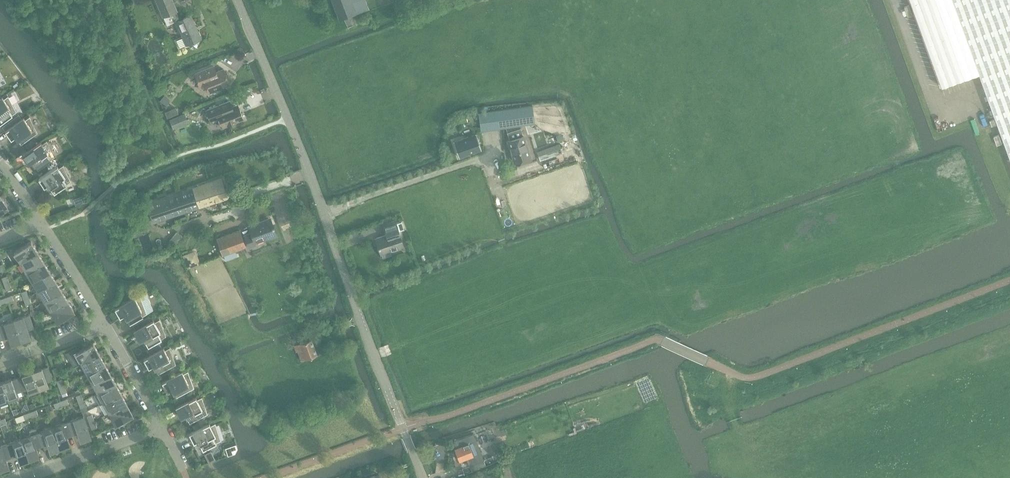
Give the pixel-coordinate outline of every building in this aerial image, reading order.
[(163,17),(164,17),(167,25),(176,21),(180,19),(176,11),(177,11),(172,0),(155,0),(163,17)] [(339,20),(369,8),(366,0),(332,0),(339,20)] [(942,86),(981,72),(1009,153),(1009,0),(911,0),(942,86)] [(908,17),(913,15),(909,5),(905,7),(908,17)] [(180,19),(176,21),(183,37),(176,40),(180,48),(187,44),(188,44),(190,47),(193,49),(196,47),(198,44),(196,40),(201,38),(190,14),(180,19)] [(224,69),(216,72),(213,66),(195,73),(200,86),(205,84),(209,92),(230,84),(224,69)] [(4,99),(2,97),(0,98),(0,124),(17,112),(8,96),(4,99)] [(237,104),(232,106),(230,100),(206,110),(210,120),(217,118),(217,120),(220,119),(223,126),(243,118),(237,104)] [(489,112),(488,112),(491,129),(506,127),(520,125),(535,123),(532,106),(489,112)] [(488,112),(478,113),(481,131),(491,129),(488,112)] [(173,129),(189,123),(185,113),(169,119),(173,129)] [(11,127),(22,119),(19,115),(8,123),(11,127)] [(30,117),(25,120),(24,118),(22,119),(11,127),(5,131),(11,139),(15,136),(21,145),(38,133),(30,117)] [(520,125),(506,127),(510,140),(508,140),(515,163),(531,159),(523,135),(523,136),(521,128),(520,125)] [(476,133),(453,141),(459,157),(481,149),(476,133)] [(25,145),(27,149),(36,143),(33,140),(25,145)] [(47,141),(42,144),(41,142),(22,155),(28,163),(32,160),(38,168),(54,157),(47,141)] [(52,163),(41,170),(44,174),(54,167),(52,163)] [(63,165),(59,168),(57,166),(38,179),(44,187),(48,184),(54,193),(71,181),(63,165)] [(194,187),(180,192),(186,211),(227,197),(222,178),(194,187)] [(180,192),(147,203),(153,221),(180,212),(186,211),(180,192)] [(85,195),(74,199),(76,206),(87,202),(88,202),(87,199),(85,195)] [(128,216),(126,208),(116,211),(118,219),(128,216)] [(256,225),(256,223),(248,226),(251,232),(244,235),(249,247),(256,245),(255,243),(277,235),(271,220),(256,225)] [(391,233),(377,238),(379,246),(378,246),(382,258),(393,254),(392,251),(402,248),(403,251),(405,250),(398,231),(404,229),(401,221),(396,223),(395,221),(382,225),(384,231),(390,229),(391,233)] [(239,230),(217,238),(223,255),(246,247),(239,230)] [(182,237),(177,232),(170,241),(175,245),(182,237)] [(31,241),(14,252),(20,262),(37,251),(31,241)] [(20,262),(26,272),(43,261),(37,251),(20,262)] [(49,271),(43,261),(26,272),(32,281),(49,271)] [(55,280),(49,271),(32,281),(38,291),(55,280)] [(61,290),(55,280),(38,291),(44,301),(61,290)] [(67,300),(61,290),(44,301),(50,310),(67,300)] [(147,294),(141,297),(140,297),(136,299),(134,297),(115,308),(120,317),(124,315),(129,323),(153,310),(147,294)] [(50,310),(57,320),(74,310),(67,300),(50,310)] [(27,327),(33,325),(29,314),(14,320),(20,339),(30,335),(27,327)] [(148,316),(133,325),(135,330),(151,321),(148,316)] [(135,330),(134,331),(139,340),(143,337),(148,346),(166,336),(159,319),(155,322),(153,319),(151,321),(135,330)] [(20,339),(14,320),(0,325),(0,330),(2,336),(8,334),(11,342),(20,339)] [(311,339),(294,345),(296,351),(298,351),(301,360),(317,354),(311,339)] [(77,347),(66,353),(74,367),(81,363),(99,353),(93,342),(79,350),(77,347)] [(169,347),(165,350),(163,348),(144,359),(149,368),(153,365),(158,374),(176,364),(169,347)] [(99,353),(81,363),(87,373),(104,363),(99,353)] [(104,363),(87,373),(92,383),(110,373),(104,363)] [(42,368),(42,367),(32,370),(39,389),(48,386),(46,379),(52,377),(48,366),(42,368)] [(27,386),(29,393),(39,389),(32,370),(22,374),(23,375),(17,377),(21,388),(27,386)] [(188,371),(183,373),(182,371),(162,382),(167,391),(171,388),(176,397),(194,388),(188,371)] [(98,392),(115,383),(110,373),(92,383),(98,392)] [(11,378),(1,381),(8,400),(24,395),(21,388),(17,377),(12,379),(11,378)] [(8,400),(1,381),(0,382),(0,403),(8,400)] [(103,402),(121,393),(115,383),(98,392),(98,393),(94,395),(100,405),(104,403),(103,402)] [(103,402),(104,403),(109,412),(126,403),(121,393),(103,402)] [(176,407),(180,417),(185,414),(190,423),(208,414),(202,397),(197,399),(196,397),(176,407)] [(115,423),(132,413),(126,403),(109,412),(115,423)] [(80,438),(90,435),(83,416),(73,419),(68,421),(72,432),(77,430),(80,438)] [(66,434),(72,432),(68,421),(62,423),(53,427),(59,446),(69,442),(66,434)] [(215,423),(210,425),(209,423),(200,428),(195,430),(189,433),(194,442),(198,440),(203,449),(221,440),(215,423)] [(50,449),(59,446),(53,427),(43,430),(37,433),(41,443),(47,441),(50,449)] [(31,435),(22,438),(29,457),(39,453),(36,445),(41,443),(37,433),(36,428),(30,430),(31,435)] [(458,447),(454,448),(459,461),(466,458),(469,465),(472,472),(486,466),(483,459),(484,459),(481,451),(477,439),(474,433),(455,440),(458,447)] [(22,438),(7,444),(11,454),(16,452),(19,460),(29,457),(22,438)] [(11,455),(7,444),(1,446),(0,446),(0,467),(8,464),(5,457),(11,455)] [(216,459),(211,451),(204,454),(209,463),(216,459)]
